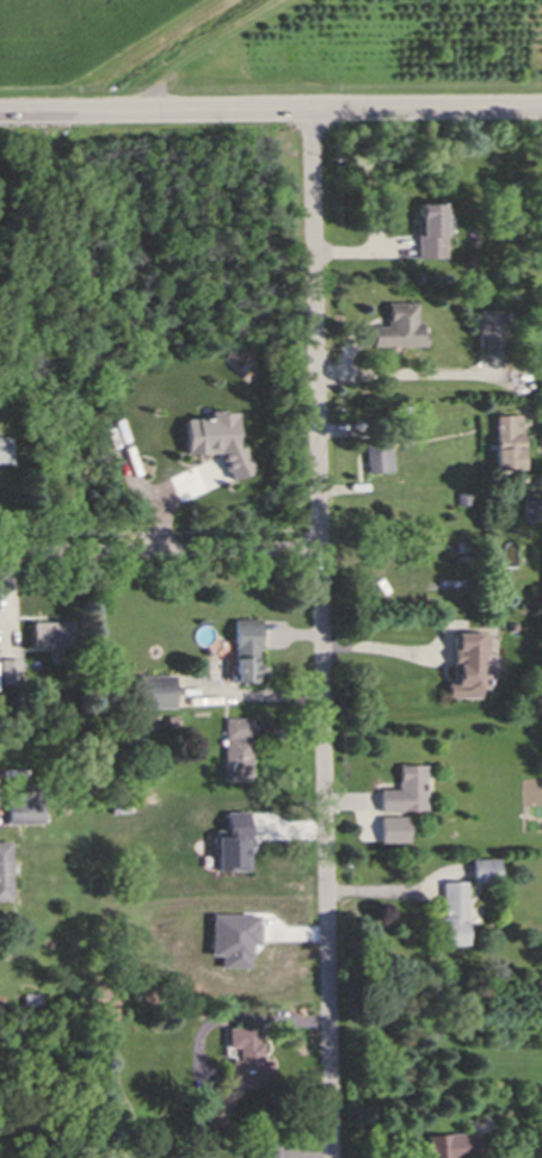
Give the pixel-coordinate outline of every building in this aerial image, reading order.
[(418,204),(433,204),(433,202),(438,202),(438,204),(443,204),(443,205),(444,207),(445,214),(443,215),(444,217),(439,217),(441,257),(417,257),(417,235),(419,235),(419,217),(418,217),(418,215),(417,212),(417,209),(418,208),(418,204)] [(412,303),(412,316),(413,316),(414,320),(412,320),(412,324),(418,324),(418,332),(423,332),(423,343),(396,344),(396,350),(392,350),(392,344),(370,344),(369,326),(386,326),(384,315),(386,315),(384,303),(412,303)] [(478,351),(478,310),(501,310),(501,351),(478,351)] [(517,412),(518,445),(517,445),(517,464),(491,466),(489,444),(491,444),(491,432),(492,432),(491,413),(517,412)] [(185,420),(186,456),(220,455),(231,482),(254,472),(243,444),(236,444),(236,413),(210,413),(210,420),(185,420)] [(384,432),(371,433),(370,414),(383,413),(384,432)] [(10,460),(0,460),(0,436),(8,436),(10,460)] [(358,469),(359,442),(386,442),(386,469),(358,469)] [(464,503),(454,503),(454,491),(464,491),(464,503)] [(523,516),(522,499),(534,499),(534,515),(523,516)] [(32,643),(32,622),(69,621),(69,643),(32,643)] [(248,653),(250,669),(253,669),(253,679),(250,679),(250,686),(229,686),(229,684),(224,684),(224,678),(229,678),(229,623),(253,623),(253,653),(248,653)] [(450,633),(481,633),(481,647),(474,647),(474,664),(476,664),(476,673),(480,673),(480,688),(474,688),(474,696),(445,696),(445,683),(455,683),(455,675),(454,675),(454,665),(449,665),(449,646),(450,646),(450,633)] [(16,683),(0,682),(0,661),(17,663),(16,683)] [(135,680),(168,680),(168,710),(136,712),(135,680)] [(224,775),(224,717),(247,717),(247,775),(224,775)] [(402,763),(426,764),(425,807),(381,806),(382,788),(402,788),(402,782),(404,782),(404,777),(402,777),(402,763)] [(5,823),(4,799),(39,797),(39,821),(5,823)] [(250,812),(227,813),(227,838),(216,838),(216,873),(251,872),(250,812)] [(380,818),(381,844),(409,844),(409,818),(380,818)] [(12,902),(11,843),(0,843),(0,903),(12,902)] [(468,882),(468,858),(495,857),(495,881),(468,882)] [(445,880),(466,880),(468,940),(446,940),(445,880)] [(259,946),(260,917),(210,916),(209,958),(219,958),(219,969),(250,969),(250,946),(259,946)] [(21,1005),(20,993),(38,993),(38,1004),(21,1005)] [(109,1018),(107,1008),(118,1008),(118,1017),(109,1018)] [(221,1033),(246,1033),(246,1048),(252,1048),(252,1071),(260,1070),(260,1077),(261,1078),(261,1083),(260,1084),(260,1089),(224,1089),(224,1066),(232,1066),(232,1049),(221,1049),(221,1033)] [(230,1128),(229,1104),(199,1105),(200,1129),(230,1128)] [(458,1152),(459,1157),(424,1157),(423,1135),(457,1133),(458,1135),(473,1134),(474,1152),(458,1152)] [(275,1145),(275,1157),(251,1157),(251,1146),(275,1145)]
